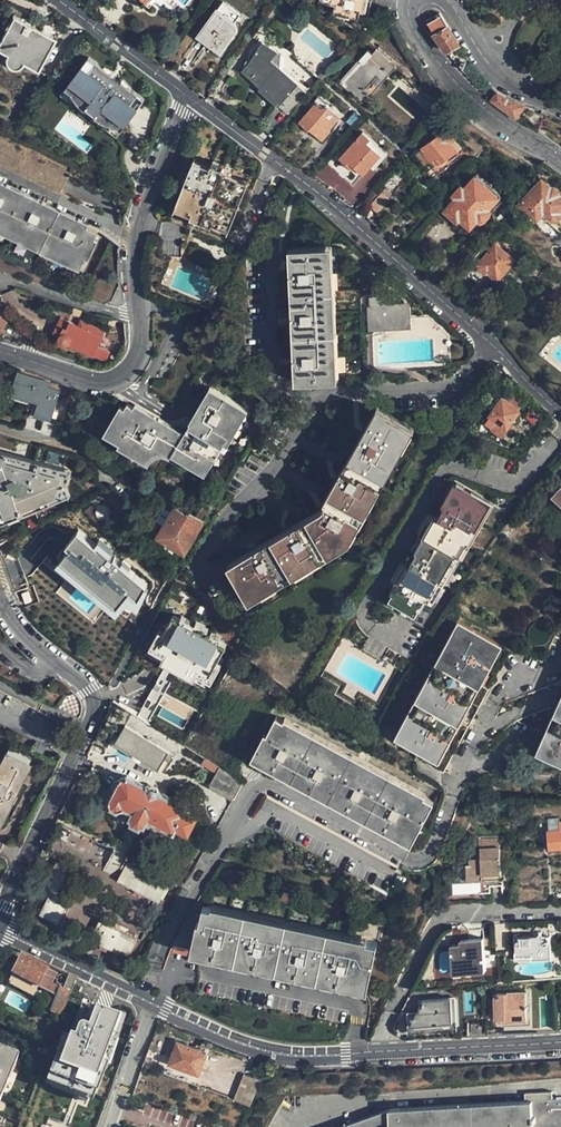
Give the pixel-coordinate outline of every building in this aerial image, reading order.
[(148,1),(144,4),(150,8),(157,0),(148,0),(148,1)] [(236,20),(241,12),(224,0),(221,0),(197,36),(220,52),(238,27),(239,24),(236,20)] [(335,4),(350,7),(349,16),(368,20),(372,0),(336,0),(335,4)] [(446,53),(458,45),(440,14),(426,22),(446,53)] [(54,40),(14,18),(0,42),(0,47),(7,51),(6,55),(6,58),(7,63),(11,66),(14,68),(19,68),(22,67),(27,62),(36,68),(38,69),(54,40)] [(302,90),(284,74),(285,72),(275,64),(281,55),(267,47),(253,68),(249,73),(258,81),(256,83),(261,87),(262,85),(269,90),(265,95),(284,111),(302,90)] [(370,95),(397,65),(377,47),(373,51),(369,47),(363,54),(362,54),(338,81),(361,100),(367,93),(370,95)] [(145,99),(89,58),(79,71),(86,77),(77,90),(92,101),(95,97),(106,105),(103,109),(119,120),(128,107),(136,112),(145,99)] [(86,77),(79,71),(61,97),(117,137),(136,112),(128,107),(119,120),(103,109),(106,105),(95,97),(92,101),(77,90),(86,77)] [(497,93),(491,101),(503,110),(516,119),(525,106),(517,103),(509,99),(503,96),(497,93)] [(328,130),(340,115),(326,104),(324,106),(318,101),(300,123),(309,131),(311,130),(323,140),(330,131),(328,130)] [(90,126),(69,111),(63,121),(83,135),(90,126)] [(421,151),(431,164),(438,158),(443,164),(457,152),(450,143),(455,139),(457,134),(456,132),(455,130),(454,129),(451,127),(449,128),(447,129),(421,151)] [(0,132),(0,166),(58,193),(71,165),(0,132)] [(382,154),(368,142),(371,139),(363,132),(340,159),(348,167),(351,164),(363,175),(382,154)] [(438,158),(431,164),(440,175),(447,169),(443,164),(438,158)] [(193,160),(191,166),(207,173),(209,167),(193,160)] [(210,165),(232,173),(234,169),(212,160),(210,165)] [(191,166),(176,203),(192,209),(190,215),(189,218),(211,226),(211,224),(214,218),(231,225),(245,188),(229,181),(231,175),(232,173),(210,165),(209,167),(207,173),(191,166)] [(229,181),(245,188),(248,182),(231,175),(229,181)] [(476,176),(465,188),(458,197),(447,210),(458,220),(461,217),(471,226),(479,218),(480,219),(484,218),(489,212),(489,210),(487,208),(498,196),(476,176)] [(541,179),(519,205),(536,220),(543,212),(552,219),(560,208),(560,196),(541,179)] [(458,197),(465,188),(462,185),(454,194),(458,197)] [(0,186),(0,226),(81,263),(96,230),(0,186)] [(378,212),(390,198),(383,192),(371,206),(378,212)] [(192,209),(176,203),(173,209),(190,215),(192,209)] [(502,211),(494,220),(503,227),(510,218),(502,211)] [(211,226),(189,218),(187,223),(208,232),(211,226)] [(214,218),(211,224),(229,230),(231,225),(214,218)] [(498,278),(515,258),(497,244),(491,251),(484,246),(475,259),(498,278)] [(335,371),(327,250),(292,252),(300,374),(335,371)] [(409,322),(408,302),(396,303),(396,291),(372,292),(374,324),(409,322)] [(68,330),(65,328),(60,340),(59,341),(59,343),(61,345),(64,346),(67,343),(94,355),(98,347),(105,331),(87,323),(85,328),(71,322),(68,330)] [(60,340),(65,328),(59,326),(54,337),(60,340)] [(94,355),(107,361),(110,353),(98,347),(94,355)] [(16,387),(20,374),(15,372),(11,386),(16,387)] [(50,383),(20,374),(16,387),(12,398),(31,404),(31,406),(34,407),(32,413),(52,418),(60,391),(49,388),(50,383)] [(524,394),(510,384),(504,392),(517,402),(524,394)] [(130,406),(126,413),(111,441),(123,447),(124,446),(153,463),(160,450),(168,455),(169,453),(175,456),(176,453),(209,471),(218,455),(215,453),(222,440),(226,442),(246,405),(215,388),(195,425),(192,424),(185,437),(130,406)] [(507,426),(519,409),(503,397),(502,397),(490,413),(507,426)] [(348,534),(409,427),(380,409),(321,509),(234,563),(252,593),(348,534)] [(111,441),(126,413),(121,410),(106,438),(111,441)] [(74,468),(2,448),(0,449),(0,500),(6,515),(67,492),(68,488),(73,486),(69,477),(72,475),(74,468)] [(210,509),(216,496),(209,492),(202,505),(160,484),(156,492),(169,499),(169,500),(177,505),(176,507),(204,522),(211,510),(210,509)] [(468,498),(471,493),(454,484),(441,505),(442,506),(440,509),(433,506),(420,527),(426,530),(411,556),(409,555),(395,579),(397,580),(384,602),(426,627),(463,564),(466,565),(475,551),(468,546),(463,543),(484,507),(468,498)] [(491,506),(471,493),(468,498),(484,507),(463,543),(468,546),(491,506)] [(97,504),(91,508),(100,519),(106,515),(97,504)] [(157,538),(186,553),(204,522),(176,507),(157,538)] [(129,599),(138,605),(153,586),(80,528),(55,560),(120,611),(129,599)] [(223,624),(229,615),(213,602),(212,604),(200,618),(196,624),(192,629),(208,642),(213,636),(222,643),(232,631),(223,624)] [(196,624),(200,618),(196,615),(191,621),(196,624)] [(239,623),(229,615),(223,624),(232,631),(239,623)] [(398,735),(460,624),(458,622),(393,738),(420,753),(421,750),(398,737),(398,735)] [(512,653),(460,624),(398,735),(398,737),(421,750),(420,753),(416,759),(443,774),(512,653)] [(560,625),(516,726),(543,738),(546,739),(539,755),(560,764),(560,626),(560,625)] [(434,807),(278,717),(258,751),(292,771),(288,778),(292,780),(289,786),(297,790),(300,785),(302,787),(306,780),(320,788),(317,795),(314,800),(323,805),(326,800),(330,794),(334,796),(330,803),(333,805),(330,809),(338,814),(341,809),(344,811),(348,805),(393,831),(390,838),(386,843),(395,848),(398,843),(403,837),(413,842),(434,807)] [(166,750),(124,724),(113,742),(155,768),(166,750)] [(546,739),(543,738),(536,754),(539,755),(546,739)] [(34,760),(11,747),(0,767),(0,821),(1,821),(34,760)] [(292,771),(258,751),(254,758),(288,778),(292,771)] [(539,755),(536,754),(535,758),(560,768),(560,764),(539,755)] [(217,765),(204,757),(202,761),(214,769),(217,765)] [(242,781),(241,780),(219,766),(210,784),(233,798),(242,781)] [(185,812),(187,808),(161,794),(162,793),(147,785),(147,787),(126,776),(110,808),(130,817),(129,819),(132,821),(132,824),(140,828),(143,827),(144,827),(148,821),(174,834),(176,829),(187,835),(188,834),(197,818),(185,812)] [(306,780),(302,787),(317,795),(320,788),(306,780)] [(330,794),(326,800),(330,803),(334,796),(330,794)] [(348,805),(344,811),(390,838),(393,831),(348,805)] [(560,848),(560,832),(548,833),(550,849),(560,848)] [(403,837),(398,843),(409,849),(413,842),(403,837)] [(468,862),(468,874),(481,874),(480,879),(500,879),(501,837),(478,837),(478,850),(480,850),(480,859),(468,859),(468,862)] [(156,905),(166,885),(130,866),(119,885),(156,905)] [(58,928),(82,882),(55,868),(42,895),(49,899),(39,919),(58,928)] [(91,890),(74,910),(92,925),(109,906),(91,890)] [(364,986),(373,948),(191,907),(173,942),(364,986)] [(137,943),(100,925),(90,944),(127,963),(137,943)] [(551,956),(550,935),(516,937),(517,953),(531,952),(532,957),(551,956)] [(451,945),(452,954),(461,953),(463,972),(485,970),(482,937),(460,939),(460,944),(451,945)] [(461,953),(452,954),(453,973),(463,972),(461,953)] [(22,959),(20,958),(11,976),(47,994),(56,976),(22,959)] [(73,987),(74,985),(66,981),(63,989),(63,990),(60,988),(59,988),(50,1013),(62,1018),(62,1017),(73,987)] [(73,987),(62,1017),(70,1019),(81,991),(73,987)] [(509,1021),(510,1033),(527,1032),(524,993),(495,996),(497,1023),(509,1021)] [(443,1027),(444,1037),(453,1036),(453,1026),(454,1026),(452,998),(423,1001),(423,1007),(420,1007),(420,1013),(418,1013),(413,1024),(413,1030),(443,1027)] [(98,1049),(111,1014),(82,1004),(69,1038),(98,1049)] [(483,1032),(483,1025),(470,1026),(471,1033),(483,1032)] [(120,1053),(126,1038),(115,1033),(109,1050),(120,1053)] [(152,1041),(145,1059),(155,1063),(162,1045),(152,1041)] [(177,1042),(170,1064),(199,1074),(206,1053),(177,1042)] [(33,1070),(0,1056),(0,1126),(10,1126),(33,1070)] [(167,1062),(163,1075),(197,1087),(201,1075),(199,1074),(170,1064),(167,1062)] [(246,1071),(235,1097),(253,1104),(263,1078),(246,1071)] [(392,1110),(341,1126),(560,1126),(560,1099),(392,1110)]
